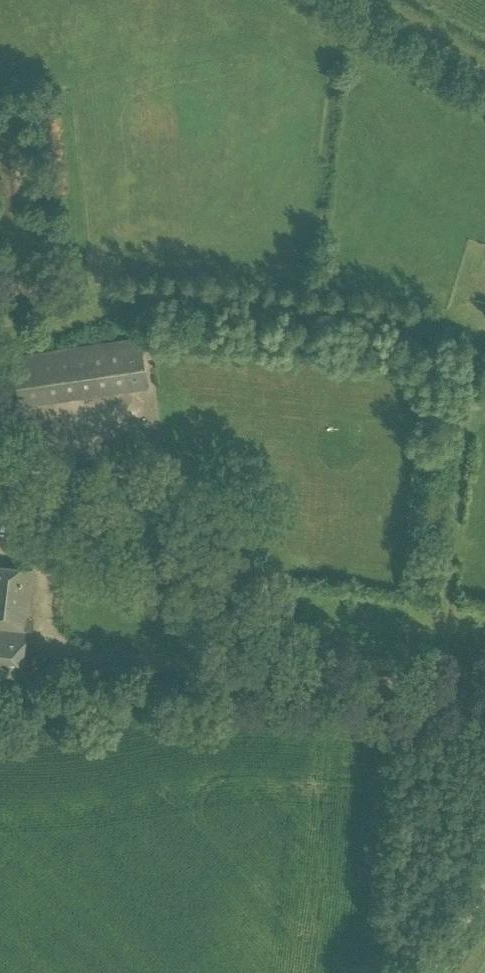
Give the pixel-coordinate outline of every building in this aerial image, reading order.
[(20,406),(147,387),(140,338),(13,356),(20,406)] [(33,570),(0,566),(0,675),(21,678),(33,570)]
